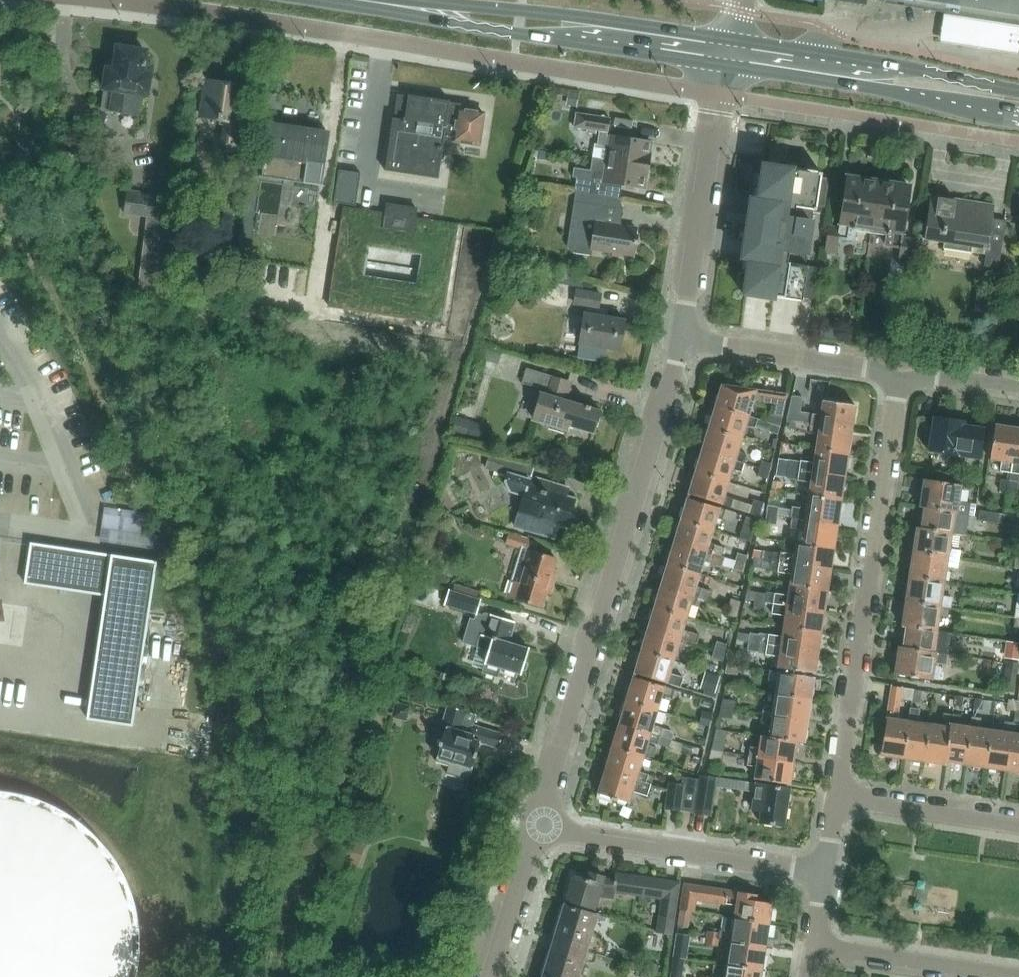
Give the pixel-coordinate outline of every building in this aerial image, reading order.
[(943,8),(944,1),(959,4),(958,10),(991,15),(992,9),(998,10),(999,18),(1012,20),(1016,13),(1018,13),(1018,0),(890,0),(943,8)] [(938,43),(1018,56),(1018,49),(1018,28),(942,16),(941,24),(938,43)] [(146,95),(149,77),(142,76),(146,53),(140,52),(139,48),(127,46),(124,49),(118,48),(116,65),(109,64),(102,110),(137,116),(141,95),(146,95)] [(245,147),(247,130),(241,130),(244,113),(239,113),(242,86),(209,81),(207,98),(203,98),(200,117),(224,120),(221,144),(245,147)] [(580,94),(572,92),(569,105),(577,107),(580,94)] [(482,125),(484,114),(464,111),(464,109),(460,109),(461,104),(449,102),(450,101),(408,95),(408,96),(398,95),(394,117),(393,117),(385,170),(438,178),(445,133),(455,135),(453,142),(480,146),(483,125),(482,125)] [(598,131),(596,144),(594,143),(592,157),(606,160),(634,163),(648,165),(652,142),(607,135),(609,118),(575,113),(573,127),(598,131)] [(261,177),(321,186),(329,133),(269,125),(265,154),(261,177)] [(37,138),(22,147),(29,159),(41,152),(44,150),(37,138)] [(550,152),(538,150),(537,159),(549,160),(550,152)] [(574,191),(575,191),(605,196),(619,198),(621,185),(645,189),(648,165),(634,163),(606,160),(605,170),(601,169),(598,171),(592,171),(591,179),(576,177),(574,191)] [(742,294),(744,294),(773,299),(774,296),(801,300),(802,297),(816,299),(820,268),(804,265),(812,210),(815,210),(816,204),(822,205),(825,180),(819,180),(820,176),(821,173),(761,165),(761,167),(757,200),(750,199),(741,258),(748,259),(743,292),(742,294)] [(360,174),(338,171),(333,204),(355,207),(360,174)] [(838,232),(827,230),(824,252),(834,254),(837,237),(852,240),(853,234),(869,236),(877,182),(846,177),(838,232)] [(900,241),(909,187),(877,182),(869,236),(886,239),(886,245),(899,247),(896,263),(908,264),(911,243),(900,241)] [(128,190),(124,213),(146,216),(158,218),(162,197),(128,190)] [(605,196),(575,191),(567,246),(573,253),(591,256),(592,249),(633,256),(632,262),(633,262),(636,240),(634,240),(636,228),(600,222),(603,206),(605,196)] [(983,266),(998,268),(1005,220),(987,218),(989,205),(930,196),(923,238),(929,239),(929,240),(937,241),(937,240),(943,241),(942,248),(971,253),(972,246),(986,248),(983,266)] [(414,217),(416,209),(387,205),(386,213),(343,206),(328,305),(441,323),(457,224),(414,217)] [(146,216),(137,296),(166,299),(174,220),(158,218),(146,216)] [(604,363),(606,347),(619,349),(623,320),(594,315),(595,308),(597,308),(599,295),(575,291),(573,304),(582,305),(580,314),(583,314),(576,358),(604,363)] [(480,346),(476,357),(484,360),(488,349),(480,346)] [(593,432),(599,412),(592,409),(592,408),(582,405),(581,406),(562,400),(567,381),(525,369),(520,384),(541,390),(532,419),(545,423),(544,427),(564,433),(567,424),(593,432)] [(770,415),(773,416),(781,417),(786,395),(721,385),(719,394),(716,394),(714,403),(715,405),(715,407),(747,417),(748,416),(752,403),(760,404),(761,401),(773,403),(770,415)] [(786,417),(787,418),(807,420),(807,422),(852,429),(855,406),(823,401),(821,414),(800,411),(802,397),(792,395),(786,417)] [(747,417),(715,407),(712,415),(710,415),(707,424),(709,426),(708,428),(741,438),(745,425),(754,426),(757,418),(748,416),(747,417)] [(484,424),(455,415),(449,436),(463,440),(464,438),(478,442),(484,424)] [(928,450),(979,458),(984,429),(961,426),(962,421),(933,417),(928,450)] [(807,420),(787,418),(785,426),(795,428),(794,431),(805,432),(818,434),(816,448),(848,453),(852,429),(807,422),(807,420)] [(770,423),(767,431),(776,434),(779,426),(771,424),(770,423)] [(995,425),(990,458),(1002,460),(1000,469),(1011,471),(1017,428),(995,425)] [(741,438),(708,428),(708,430),(705,431),(703,439),(704,441),(702,450),(743,462),(745,456),(737,450),(741,438)] [(1017,428),(1011,471),(1009,481),(1016,482),(1018,472),(1018,429),(1017,428)] [(778,459),(776,467),(844,477),(848,453),(816,448),(814,462),(801,460),(800,462),(788,461),(778,459)] [(743,462),(702,450),(699,458),(696,459),(694,468),(696,470),(695,471),(728,481),(731,470),(741,469),(743,462)] [(565,526),(573,499),(565,496),(568,488),(535,478),(534,480),(529,479),(533,467),(489,454),(485,467),(494,470),(506,474),(504,481),(504,482),(509,492),(523,496),(514,527),(555,539),(559,524),(565,526)] [(760,461),(759,467),(769,470),(771,464),(760,461)] [(769,470),(759,467),(756,477),(766,480),(769,470)] [(840,501),(844,477),(776,467),(775,476),(785,477),(785,479),(810,483),(808,495),(808,496),(840,501)] [(494,470),(492,477),(504,481),(506,474),(494,470)] [(688,494),(729,507),(732,499),(724,493),(728,481),(695,471),(695,473),(692,474),(689,482),(691,485),(688,494)] [(955,513),(960,485),(924,479),(919,507),(925,508),(925,509),(925,507),(955,512),(955,513)] [(999,490),(1008,491),(1009,481),(1001,479),(999,490)] [(770,489),(779,491),(781,483),(772,481),(770,489)] [(1016,482),(1009,481),(1008,491),(1016,493),(1018,482),(1016,482)] [(793,506),(793,508),(792,519),(837,525),(840,501),(808,496),(808,495),(805,495),(799,507),(793,506)] [(732,521),(735,512),(687,498),(684,507),(681,508),(679,516),(681,518),(680,520),(713,530),(716,519),(721,520),(722,518),(732,521)] [(751,505),(749,513),(758,516),(762,502),(753,499),(751,505)] [(765,515),(776,517),(777,508),(767,506),(765,515)] [(925,509),(922,527),(922,528),(950,532),(950,533),(965,535),(968,515),(955,513),(955,512),(925,507),(925,509)] [(979,510),(977,520),(987,521),(988,511),(979,510)] [(103,543),(152,543),(152,512),(103,511),(103,543)] [(988,511),(987,521),(997,522),(998,513),(988,511)] [(998,513),(997,522),(1007,524),(1008,514),(998,513)] [(1008,514),(1007,524),(1017,525),(1018,516),(1008,514)] [(776,517),(765,515),(764,523),(775,525),(776,517)] [(752,527),(755,519),(746,516),(745,517),(743,524),(752,527)] [(837,525),(792,519),(790,528),(803,530),(801,544),(833,548),(837,525)] [(723,548),(714,545),(714,544),(709,543),(713,530),(680,520),(679,522),(676,523),(674,531),(676,533),(673,542),(711,554),(720,557),(723,548)] [(917,526),(913,552),(960,559),(961,550),(948,548),(950,533),(950,532),(922,528),(922,527),(917,526)] [(529,539),(513,534),(510,545),(526,550),(529,539)] [(711,554),(673,542),(671,551),(668,552),(666,559),(667,561),(667,563),(699,574),(703,562),(708,563),(711,554)] [(760,559),(779,561),(830,569),(833,548),(801,544),(795,543),(794,554),(781,552),(781,554),(761,551),(760,559)] [(506,595),(542,606),(556,559),(529,551),(525,564),(516,562),(506,595)] [(960,559),(913,552),(909,576),(943,582),(945,565),(958,568),(960,559)] [(737,553),(734,561),(744,564),(747,556),(737,553)] [(151,601),(156,562),(112,555),(106,595),(151,601)] [(759,568),(760,559),(753,558),(752,567),(759,568)] [(830,569),(779,561),(760,559),(759,568),(791,573),(789,584),(827,590),(830,569)] [(744,564),(734,561),(732,569),(742,572),(744,564)] [(699,574),(667,563),(666,565),(664,566),(661,574),(663,576),(660,585),(698,596),(697,598),(707,601),(710,591),(696,586),(699,574)] [(943,582),(909,576),(905,601),(939,606),(950,608),(952,598),(940,596),(943,582)] [(773,603),(823,611),(827,590),(789,584),(788,594),(775,592),(773,603)] [(698,596),(660,585),(657,594),(655,595),(653,602),(654,604),(654,607),(686,617),(690,605),(695,606),(697,598),(698,596)] [(475,615),(476,613),(477,613),(481,600),(449,590),(444,605),(475,615)] [(766,593),(764,602),(773,603),(775,592),(766,591),(766,593)] [(754,601),(764,602),(766,593),(755,592),(754,601)] [(738,609),(740,602),(730,599),(728,606),(738,609)] [(764,602),(754,601),(752,609),(763,611),(764,602)] [(939,606),(905,601),(901,626),(907,627),(907,626),(935,630),(939,606)] [(785,615),(783,625),(820,630),(823,611),(773,603),(772,613),(785,615)] [(738,609),(728,606),(725,614),(735,617),(738,609)] [(686,617),(654,607),(653,609),(650,610),(648,618),(650,620),(647,628),(685,639),(684,641),(696,644),(699,636),(687,632),(687,631),(682,629),(686,617)] [(489,617),(477,613),(476,613),(475,615),(470,632),(480,635),(476,647),(488,651),(481,671),(497,676),(500,667),(521,674),(529,649),(507,642),(513,622),(490,615),(489,617)] [(748,641),(767,644),(817,651),(820,630),(783,625),(782,636),(759,633),(758,635),(749,633),(748,641)] [(904,646),(903,648),(933,652),(933,651),(948,653),(951,633),(935,631),(935,630),(907,626),(907,627),(904,646)] [(685,639),(647,628),(644,638),(641,639),(639,646),(641,648),(640,651),(672,661),(676,648),(682,649),(684,641),(685,639)] [(144,648),(98,641),(95,661),(141,668),(144,648)] [(779,656),(777,668),(814,673),(817,651),(767,644),(748,641),(746,651),(779,656)] [(1003,658),(1017,660),(1018,660),(1018,643),(1005,641),(1003,658)] [(726,645),(725,645),(716,642),(714,648),(724,651),(726,645)] [(894,674),(931,680),(933,663),(946,665),(948,653),(933,651),(933,652),(903,648),(904,646),(899,646),(894,674)] [(724,651),(714,648),(712,658),(721,660),(724,651)] [(672,661),(640,651),(639,653),(637,653),(634,661),(636,663),(633,672),(679,686),(682,677),(669,673),(672,661)] [(92,680),(138,687),(141,668),(95,661),(92,680)] [(1016,672),(1017,663),(1007,661),(1006,670),(1016,672)] [(737,675),(738,666),(727,664),(724,673),(737,675)] [(1006,670),(1003,691),(1013,692),(1016,672),(1006,670)] [(813,686),(814,678),(814,677),(770,671),(769,680),(778,682),(776,694),(811,699),(811,695),(813,694),(814,687),(813,686)] [(701,689),(714,693),(719,677),(705,673),(701,689)] [(673,689),(633,677),(631,684),(628,683),(623,699),(656,709),(660,694),(670,697),(673,689)] [(92,680),(89,700),(112,703),(135,706),(135,705),(138,687),(92,680)] [(883,741),(881,756),(903,759),(903,757),(902,756),(908,721),(898,720),(901,699),(903,689),(891,687),(890,697),(883,741)] [(903,689),(901,699),(911,701),(913,690),(903,689)] [(913,690),(911,701),(919,702),(920,691),(913,690)] [(811,699),(776,694),(775,706),(765,704),(764,714),(807,721),(808,712),(811,710),(812,703),(810,702),(811,699)] [(961,707),(963,697),(954,696),(952,706),(961,707)] [(973,709),(982,710),(983,700),(974,698),(974,699),(973,709)] [(656,709),(623,699),(619,715),(621,716),(618,724),(658,737),(660,728),(651,725),(656,709)] [(720,708),(733,710),(735,702),(722,699),(720,708)] [(86,719),(109,722),(112,703),(89,700),(86,719)] [(1016,701),(1007,700),(1006,709),(1015,711),(1016,701)] [(406,721),(410,706),(395,702),(391,717),(406,721)] [(131,726),(132,726),(135,706),(112,703),(109,722),(131,726)] [(435,762),(448,766),(446,774),(469,780),(480,742),(499,747),(500,741),(502,735),(474,726),(477,716),(446,707),(440,727),(445,729),(435,762)] [(908,721),(902,756),(903,757),(908,757),(907,760),(923,762),(928,724),(918,723),(920,709),(910,707),(908,721)] [(733,710),(720,708),(718,717),(731,719),(733,710)] [(709,726),(712,714),(702,711),(699,723),(709,726)] [(928,724),(923,762),(938,764),(938,762),(944,763),(944,759),(951,713),(943,712),(941,726),(928,724)] [(951,713),(944,759),(950,760),(950,762),(964,765),(970,727),(958,726),(960,715),(951,713)] [(796,740),(800,741),(804,742),(804,741),(805,739),(807,737),(807,730),(806,729),(807,721),(764,714),(763,724),(772,725),(770,738),(769,739),(795,743),(796,740)] [(970,727),(964,765),(965,765),(966,763),(970,763),(970,766),(985,768),(990,730),(979,729),(980,718),(973,717),(972,717),(970,727)] [(990,730),(985,768),(1000,770),(1001,768),(1005,769),(1012,723),(1004,722),(1003,732),(990,730)] [(1005,769),(1011,769),(1011,772),(1018,773),(1018,724),(1012,723),(1005,769)] [(657,748),(647,745),(648,743),(655,745),(656,741),(658,737),(618,724),(615,733),(613,732),(608,746),(644,757),(643,758),(653,761),(657,748)] [(660,728),(658,737),(670,740),(672,734),(670,731),(660,728)] [(656,741),(655,745),(667,749),(670,740),(658,737),(656,741)] [(751,748),(749,756),(792,763),(794,753),(796,753),(797,746),(795,744),(795,743),(769,739),(770,738),(761,737),(759,749),(751,748)] [(711,749),(722,751),(724,744),(712,741),(711,749)] [(644,757),(608,746),(604,762),(608,763),(605,771),(645,783),(648,774),(639,772),(643,758),(644,757)] [(722,751),(711,749),(709,758),(720,761),(722,751)] [(792,763),(749,756),(748,765),(756,767),(754,779),(789,784),(790,780),(792,779),(793,772),(791,770),(792,763)] [(645,783),(605,771),(603,777),(596,798),(611,803),(611,801),(616,802),(617,799),(629,803),(634,788),(643,791),(645,783)] [(682,786),(679,809),(696,812),(701,775),(698,774),(697,781),(682,779),(681,786),(682,786)] [(701,775),(696,812),(696,813),(710,816),(716,777),(701,775)] [(788,788),(745,781),(744,790),(755,791),(752,809),(760,811),(759,822),(783,826),(788,788)] [(664,808),(666,809),(679,811),(679,809),(682,786),(681,786),(668,784),(664,808)] [(137,972),(139,943),(138,927),(137,917),(135,907),(132,896),(128,886),(121,871),(115,861),(106,848),(97,838),(87,828),(76,819),(63,811),(49,803),(23,795),(10,792),(0,791),(0,976),(135,976),(137,972)] [(671,933),(678,883),(616,874),(615,881),(603,880),(604,877),(591,872),(588,880),(573,875),(566,900),(594,909),(598,897),(612,899),(613,892),(662,899),(657,931),(671,933)] [(693,911),(695,898),(736,904),(734,916),(769,921),(772,903),(756,901),(757,894),(737,891),(737,892),(727,891),(727,890),(684,883),(680,909),(693,911)] [(542,976),(578,976),(583,960),(592,961),(595,954),(605,958),(608,945),(592,931),(597,915),(564,905),(542,976)] [(680,909),(677,926),(690,928),(693,911),(680,909)] [(719,929),(728,931),(726,941),(763,946),(764,938),(767,939),(769,921),(734,916),(734,918),(721,917),(719,929)] [(707,931),(706,938),(719,940),(720,933),(707,931)] [(719,940),(706,938),(705,944),(718,946),(719,940)] [(763,946),(726,941),(725,949),(729,950),(727,964),(762,970),(765,954),(762,954),(763,946)] [(686,959),(688,946),(676,944),(674,957),(686,959)] [(625,950),(623,957),(633,960),(635,953),(625,950)] [(671,972),(682,974),(684,960),(673,958),(671,972)] [(649,971),(658,973),(660,966),(651,963),(649,971)] [(762,970),(727,964),(725,976),(761,976),(762,970)]
